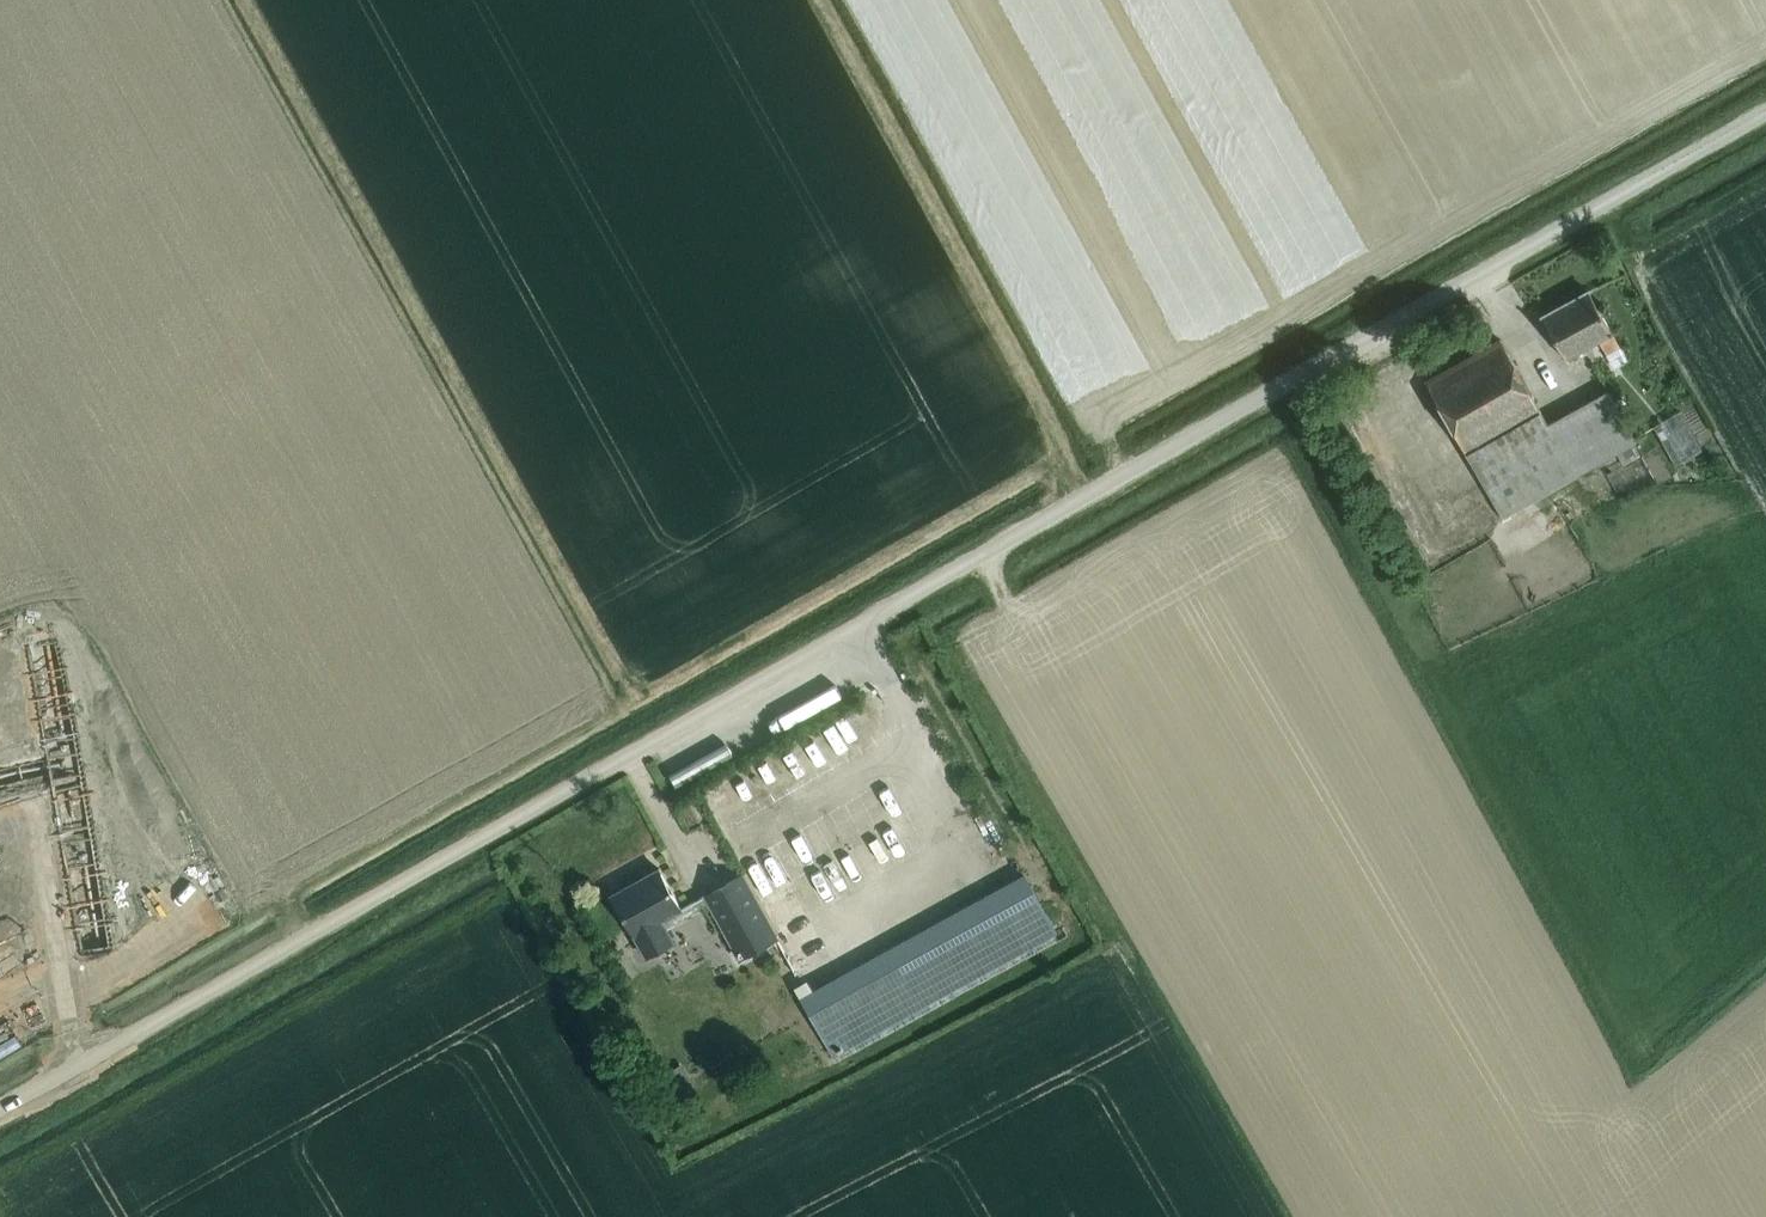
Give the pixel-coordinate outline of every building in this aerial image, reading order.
[(1620,347),(1600,310),(1588,289),(1542,315),(1566,358),(1598,340),(1606,354),(1620,347)] [(1547,422),(1512,359),(1500,338),(1425,381),(1502,517),(1617,452),(1624,466),(1641,456),(1633,442),(1636,441),(1606,389),(1547,422)] [(1679,411),(1653,426),(1675,465),(1701,450),(1679,411)] [(853,713),(822,730),(834,753),(866,737),(853,713)] [(820,734),(809,743),(821,757),(831,748),(820,734)] [(853,807),(856,853),(880,852),(879,834),(900,833),(898,812),(889,812),(889,805),(853,807)] [(681,908),(670,888),(658,867),(612,893),(646,955),(673,940),(662,919),(681,908)] [(1051,874),(818,979),(840,1029),(855,1023),(858,1030),(1077,932),(1051,874)] [(731,875),(705,890),(736,941),(763,926),(731,875)]
